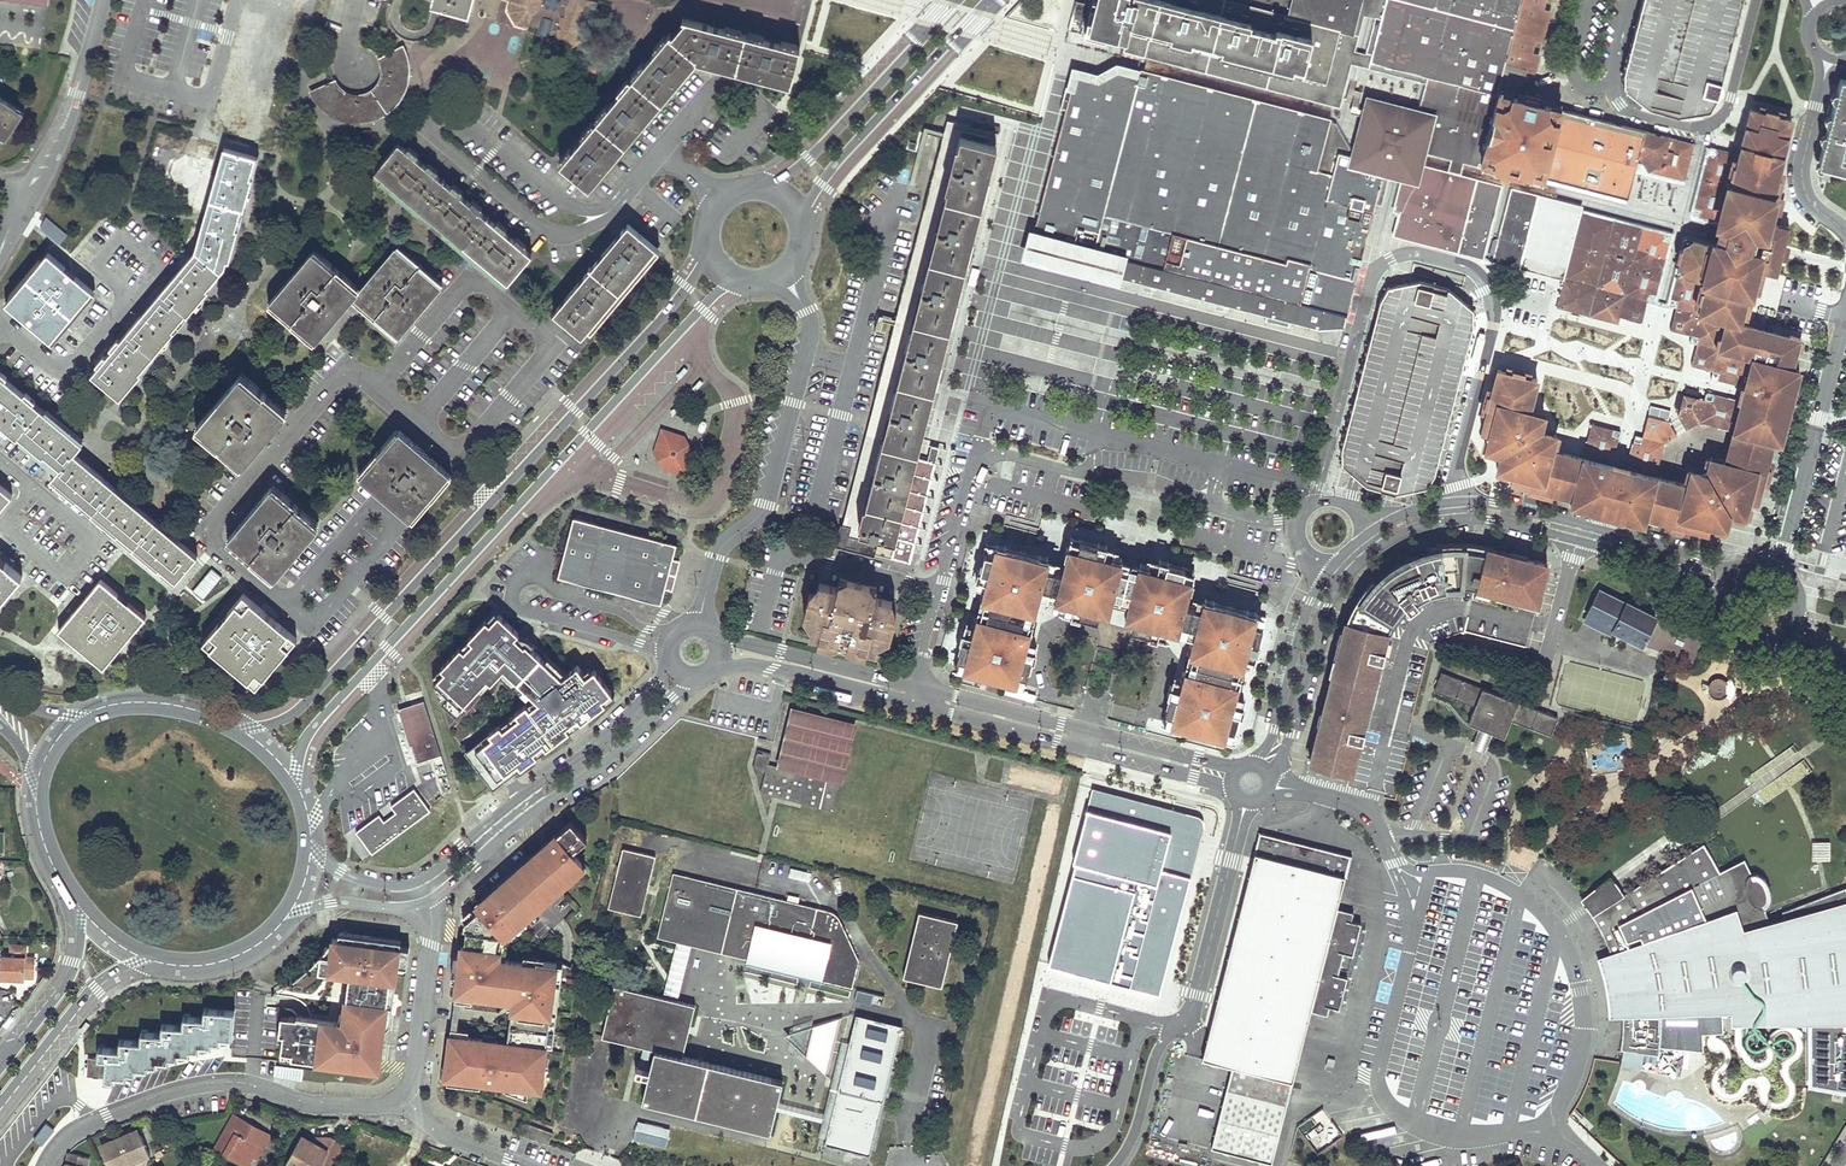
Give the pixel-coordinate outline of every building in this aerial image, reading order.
[(434,2),(468,11),(471,0),(434,0),(434,2)] [(555,42),(562,52),(590,35),(598,1),(591,0),(512,0),(514,1),(511,14),(518,26),(528,28),(529,25),(540,27),(538,34),(549,39),(551,43),(555,42)] [(1090,5),(1082,35),(1335,100),(1347,56),(1361,0),(1293,0),(1290,10),(1302,13),(1300,21),(1288,18),(1289,16),(1253,7),(1250,6),(1248,13),(1241,11),(1242,6),(1237,4),(1238,3),(1226,0),(1091,0),(1090,5)] [(1369,62),(1433,78),(1422,122),(1437,149),(1479,160),(1497,92),(1499,85),(1504,63),(1506,58),(1521,0),(1385,0),(1369,62)] [(1506,58),(1527,64),(1544,0),(1521,0),(1506,58)] [(1527,64),(1526,69),(1527,69),(1533,70),(1552,0),(1544,0),(1527,64)] [(1714,103),(1718,96),(1743,0),(1643,0),(1624,73),(1624,87),(1650,108),(1678,115),(1709,111),(1714,103)] [(1067,31),(1082,35),(1090,5),(1075,1),(1067,31)] [(1241,11),(1248,13),(1250,6),(1238,3),(1237,4),(1242,6),(1241,11)] [(1300,21),(1302,13),(1290,10),(1289,16),(1288,18),(1300,21)] [(561,164),(588,185),(695,57),(793,81),(800,49),(785,46),(709,26),(686,20),(674,37),(671,34),(668,37),(656,52),(643,67),(631,81),(619,95),(607,110),(593,127),(582,139),(570,154),(561,164)] [(343,92),(335,81),(316,90),(322,100),(326,105),(337,113),(341,115),(361,117),(367,117),(386,107),(392,104),(404,83),(404,62),(397,48),(379,58),(384,68),(383,79),(375,89),(364,96),(343,92)] [(1526,69),(1504,63),(1499,85),(1518,90),(1520,81),(1523,82),(1527,69),(1526,69)] [(1034,233),(1094,249),(1140,74),(1117,68),(1099,79),(1089,77),(1074,92),(1034,233)] [(1300,302),(1346,314),(1386,164),(1410,170),(1422,122),(1375,108),(1362,155),(1346,150),(1329,123),(1140,74),(1094,249),(1089,269),(1088,274),(1118,282),(1119,277),(1264,314),(1262,319),(1265,320),(1287,326),(1294,327),(1295,322),(1297,315),(1300,302)] [(1845,79),(1844,82),(1841,83),(1839,82),(1818,160),(1822,161),(1823,163),(1822,166),(1845,172),(1845,79)] [(1519,98),(1521,91),(1518,90),(1499,85),(1497,92),(1519,98)] [(1519,98),(1497,92),(1479,160),(1543,177),(1560,109),(1519,98)] [(15,124),(23,112),(0,97),(0,133),(6,137),(15,124)] [(1645,131),(1560,109),(1543,177),(1573,185),(1601,192),(1627,199),(1637,162),(1645,131)] [(1735,169),(1730,186),(1771,197),(1791,120),(1750,109),(1738,155),(1735,169)] [(904,293),(897,320),(890,346),(897,348),(895,356),(888,354),(876,399),(883,401),(850,527),(843,525),(838,544),(847,546),(849,536),(867,541),(869,532),(896,539),(891,558),(909,562),(935,462),(917,458),(925,426),(1001,127),(974,120),(972,127),(969,138),(964,136),(968,124),(949,119),(937,163),(944,165),(942,174),(935,172),(922,224),(928,225),(926,235),(919,233),(919,235),(906,285),(913,287),(911,295),(904,293)] [(1694,144),(1645,131),(1637,162),(1643,163),(1648,172),(1676,179),(1685,181),(1694,144)] [(531,255),(400,144),(376,172),(508,282),(531,255)] [(225,263),(257,156),(226,148),(217,177),(209,175),(213,162),(183,156),(174,160),(169,177),(176,186),(196,191),(192,208),(208,213),(199,243),(93,375),(119,395),(225,263)] [(1720,164),(1735,169),(1738,155),(1709,148),(1707,155),(1704,168),(1718,172),(1720,164)] [(942,174),(944,165),(937,163),(935,172),(942,174)] [(1730,186),(1735,169),(1720,164),(1718,172),(1704,168),(1703,171),(1700,181),(1730,189),(1730,186)] [(1426,194),(1416,192),(1405,189),(1393,234),(1456,251),(1459,239),(1462,228),(1465,217),(1468,206),(1473,184),(1431,173),(1426,194)] [(1724,209),(1730,189),(1700,181),(1699,184),(1697,194),(1712,199),(1710,206),(1724,209)] [(1473,184),(1468,206),(1492,212),(1498,191),(1473,184)] [(1700,313),(1727,320),(1738,323),(1746,291),(1771,197),(1730,186),(1730,189),(1724,209),(1721,222),(1715,246),(1694,240),(1685,238),(1677,272),(1706,280),(1701,300),(1699,309),(1700,313)] [(1534,211),(1536,200),(1512,194),(1510,201),(1509,205),(1534,211)] [(1721,222),(1724,209),(1710,206),(1712,199),(1697,194),(1695,201),(1691,215),(1700,217),(1721,222)] [(1783,200),(1771,197),(1746,291),(1759,295),(1765,271),(1777,274),(1789,226),(1777,223),(1783,200)] [(1526,244),(1523,255),(1520,267),(1564,278),(1581,212),(1558,206),(1536,200),(1534,211),(1531,222),(1526,244)] [(1531,222),(1534,211),(1509,205),(1508,212),(1507,216),(1531,222)] [(1468,206),(1465,217),(1489,224),(1492,212),(1468,206)] [(1613,220),(1581,212),(1564,278),(1556,307),(1588,316),(1595,288),(1613,220)] [(1526,244),(1531,222),(1507,216),(1504,228),(1501,238),(1526,244)] [(1465,217),(1462,228),(1487,235),(1489,224),(1465,217)] [(1633,261),(1638,241),(1642,228),(1627,224),(1613,220),(1595,288),(1598,287),(1611,290),(1622,293),(1624,297),(1628,281),(1633,261)] [(922,224),(919,233),(926,235),(928,225),(922,224)] [(655,246),(629,225),(554,313),(582,337),(620,290),(655,246)] [(1487,235),(1462,228),(1459,239),(1484,246),(1487,235)] [(1642,228),(1638,241),(1652,245),(1651,251),(1666,256),(1668,246),(1671,235),(1642,228)] [(1094,249),(1034,233),(1029,253),(1060,262),(1089,269),(1094,249)] [(1523,255),(1526,244),(1501,238),(1500,244),(1498,249),(1523,255)] [(1459,239),(1456,251),(1481,257),(1484,246),(1459,239)] [(1638,241),(1633,261),(1662,268),(1663,266),(1666,256),(1651,251),(1652,245),(1638,241)] [(441,287),(395,249),(359,290),(313,253),(271,303),(317,340),(352,300),(400,338),(441,287)] [(1520,267),(1523,255),(1498,249),(1497,255),(1495,261),(1520,267)] [(91,292),(48,255),(5,304),(51,341),(91,292)] [(1633,261),(1628,281),(1643,285),(1644,278),(1659,282),(1660,279),(1662,268),(1633,261)] [(1686,296),(1701,300),(1706,280),(1677,272),(1675,280),(1673,286),(1687,290),(1686,296)] [(1628,281),(1624,297),(1627,295),(1639,298),(1646,300),(1654,302),(1657,290),(1659,282),(1644,278),(1643,285),(1628,281)] [(1473,309),(1460,299),(1447,288),(1420,281),(1388,287),(1380,300),(1373,331),(1357,392),(1342,446),(1342,464),(1354,476),(1365,486),(1372,488),(1394,493),(1427,486),(1435,471),(1438,462),(1474,325),(1473,309)] [(911,295),(913,287),(906,285),(904,293),(911,295)] [(1699,309),(1701,300),(1686,296),(1687,290),(1673,286),(1670,298),(1668,305),(1675,307),(1683,309),(1696,313),(1697,314),(1700,313),(1699,309)] [(1598,287),(1595,288),(1588,316),(1596,318),(1603,320),(1611,290),(1598,287)] [(1622,293),(1611,290),(1603,320),(1611,322),(1618,323),(1619,320),(1619,316),(1624,297),(1622,293)] [(1629,319),(1641,322),(1645,305),(1638,303),(1639,298),(1627,295),(1624,297),(1619,316),(1629,319)] [(1682,315),(1683,309),(1675,307),(1674,313),(1682,315)] [(1696,313),(1683,309),(1682,315),(1674,313),(1670,329),(1677,331),(1692,335),(1697,314),(1696,313)] [(1700,313),(1697,314),(1692,335),(1691,337),(1690,341),(1697,343),(1717,348),(1719,347),(1727,320),(1700,313)] [(1709,458),(1705,473),(1729,514),(1745,518),(1749,502),(1756,504),(1772,441),(1780,443),(1798,370),(1791,367),(1798,339),(1738,323),(1727,320),(1719,347),(1722,349),(1733,352),(1752,358),(1745,387),(1743,394),(1741,402),(1733,431),(1726,461),(1709,458)] [(1718,352),(1717,348),(1697,343),(1695,351),(1691,365),(1713,371),(1718,352)] [(895,356),(897,348),(890,346),(888,354),(895,356)] [(1719,347),(1717,348),(1718,352),(1713,371),(1711,378),(1732,384),(1735,369),(1728,368),(1733,352),(1722,349),(1719,347)] [(1752,358),(1733,352),(1728,368),(1735,369),(1732,384),(1745,387),(1752,358)] [(689,370),(684,366),(676,375),(681,379),(689,370)] [(1544,414),(1529,410),(1536,379),(1497,368),(1481,431),(1489,434),(1485,449),(1501,453),(1497,469),(1512,473),(1511,481),(1573,497),(1583,457),(1551,449),(1555,434),(1540,429),(1544,414)] [(0,375),(0,425),(17,439),(19,436),(60,470),(52,480),(175,583),(197,558),(76,453),(82,445),(0,375)] [(286,415),(239,375),(197,426),(243,466),(286,415)] [(704,382),(700,378),(692,388),(696,391),(704,382)] [(1699,423),(1713,426),(1717,411),(1724,413),(1727,398),(1707,393),(1705,400),(1699,423)] [(1690,400),(1698,402),(1699,398),(1691,396),(1682,394),(1678,414),(1682,414),(1683,409),(1684,409),(1686,401),(1690,400)] [(1686,429),(1699,423),(1705,400),(1699,398),(1698,402),(1690,400),(1686,401),(1684,409),(1683,409),(1682,414),(1678,414),(1686,429)] [(1713,426),(1733,431),(1741,402),(1727,398),(1724,413),(1717,411),(1713,426)] [(850,527),(883,401),(876,399),(843,525),(850,527)] [(680,403),(679,402),(670,412),(674,415),(683,405),(680,403)] [(1650,414),(1642,437),(1664,443),(1677,434),(1668,420),(1650,414)] [(1591,424),(1586,443),(1601,448),(1602,440),(1617,444),(1620,431),(1591,424)] [(665,461),(662,454),(656,453),(661,438),(669,433),(684,438),(683,443),(686,450),(694,452),(685,434),(661,427),(653,451),(662,469),(665,461)] [(657,432),(653,429),(645,439),(649,442),(657,432)] [(449,472),(400,432),(361,477),(412,520),(449,472)] [(686,450),(683,443),(684,438),(669,433),(661,438),(656,453),(662,454),(665,461),(662,469),(681,474),(689,471),(694,452),(686,450)] [(1635,435),(1630,455),(1644,459),(1646,452),(1660,456),(1664,443),(1642,437),(1635,435)] [(1601,448),(1586,443),(1583,457),(1595,460),(1596,456),(1613,460),(1617,444),(1602,440),(1601,448)] [(1630,455),(1626,468),(1656,476),(1660,456),(1646,452),(1644,459),(1630,455)] [(1596,456),(1595,460),(1612,464),(1613,460),(1596,456)] [(1612,464),(1595,460),(1583,457),(1573,497),(1571,505),(1644,524),(1646,515),(1659,519),(1708,531),(1710,524),(1725,528),(1729,514),(1705,473),(1692,469),(1687,485),(1656,476),(1626,468),(1612,464)] [(0,486),(0,510),(11,495),(0,486)] [(316,527),(272,488),(257,505),(228,538),(276,576),(316,527)] [(662,604),(670,575),(677,545),(574,517),(558,577),(662,604)] [(1112,559),(1104,557),(1107,546),(1098,543),(1098,545),(1072,537),(1069,549),(1067,548),(1065,555),(1059,553),(1040,624),(1041,624),(1042,624),(1043,624),(1044,624),(1045,624),(1046,624),(1047,624),(1048,624),(1049,624),(1050,623),(1051,623),(1052,623),(1052,622),(1053,622),(1054,621),(1055,621),(1056,620),(1056,619),(1057,619),(1057,618),(1058,618),(1059,617),(1059,616),(1059,615),(1060,615),(1060,614),(1061,613),(1061,612),(1073,616),(1096,622),(1101,638),(1097,653),(1090,681),(1088,688),(1098,691),(1130,561),(1113,556),(1112,559)] [(1059,553),(1024,544),(1022,552),(1007,547),(1007,546),(997,543),(997,545),(987,542),(980,570),(978,569),(975,578),(980,579),(987,581),(985,590),(983,590),(982,595),(979,607),(1040,624),(1059,553)] [(1432,558),(1414,553),(1370,579),(1366,576),(1350,610),(1345,622),(1341,637),(1316,746),(1315,746),(1311,764),(1353,773),(1360,740),(1362,740),(1364,731),(1362,730),(1363,725),(1360,724),(1372,674),(1375,674),(1379,659),(1381,659),(1383,650),(1381,649),(1387,620),(1399,602),(1404,607),(1411,600),(1409,597),(1447,587),(1447,584),(1475,589),(1476,589),(1487,548),(1486,548),(1436,545),(1434,552),(1432,558)] [(1512,555),(1487,548),(1476,589),(1537,605),(1548,564),(1512,555)] [(1194,570),(1169,563),(1169,562),(1160,559),(1157,570),(1150,568),(1150,566),(1130,561),(1098,691),(1107,693),(1119,644),(1131,631),(1146,635),(1168,640),(1168,641),(1168,642),(1167,642),(1167,643),(1167,644),(1167,645),(1167,646),(1168,646),(1168,647),(1168,648),(1168,649),(1168,650),(1169,650),(1169,651),(1170,652),(1170,653),(1171,654),(1172,655),(1173,656),(1174,657),(1175,657),(1175,658),(1176,658),(1177,658),(1178,659),(1179,659),(1197,589),(1193,588),(1194,581),(1192,580),(1194,570)] [(23,580),(0,560),(0,606),(23,580)] [(145,618),(100,582),(87,598),(59,632),(105,669),(145,618)] [(865,655),(866,652),(867,650),(876,652),(879,641),(882,642),(884,636),(891,637),(896,616),(890,614),(893,602),(875,597),(876,591),(839,582),(838,586),(820,582),(817,595),(810,593),(804,615),(812,617),(810,623),(814,624),(810,635),(819,637),(818,642),(831,646),(838,644),(847,647),(854,652),(865,655)] [(1247,610),(1231,606),(1233,599),(1197,589),(1179,659),(1242,676),(1245,665),(1247,658),(1246,658),(1248,650),(1259,652),(1261,644),(1259,643),(1267,615),(1256,612),(1256,611),(1247,608),(1247,610)] [(1587,615),(1600,622),(1614,629),(1613,630),(1642,643),(1656,616),(1628,601),(1627,603),(1601,589),(1587,615)] [(296,640),(244,598),(206,642),(258,687),(296,640)] [(1040,624),(979,607),(974,626),(976,627),(974,634),(963,631),(958,651),(954,667),(1008,681),(1024,685),(1032,656),(1039,628),(1040,624)] [(615,697),(595,670),(586,677),(578,666),(567,675),(562,678),(545,661),(532,649),(526,644),(525,645),(516,637),(518,634),(519,633),(495,611),(433,676),(450,731),(493,788),(615,697)] [(1654,627),(1648,649),(1696,662),(1702,640),(1654,627)] [(518,634),(516,637),(525,645),(526,644),(532,649),(535,645),(528,638),(522,636),(518,634)] [(567,675),(549,657),(545,661),(562,678),(567,675)] [(1242,676),(1179,659),(1163,721),(1194,729),(1234,740),(1244,704),(1234,702),(1236,694),(1237,694),(1242,676)] [(1436,687),(1434,691),(1436,692),(1475,706),(1469,723),(1485,729),(1494,733),(1504,737),(1511,720),(1551,735),(1558,716),(1441,673),(1438,681),(1435,680),(1432,686),(1436,687)] [(1728,694),(1728,684),(1726,682),(1723,679),(1719,678),(1714,679),(1711,681),(1709,684),(1709,687),(1708,688),(1708,691),(1710,696),(1713,698),(1718,700),(1722,699),(1724,698),(1727,696),(1728,694)] [(413,744),(416,753),(419,762),(441,755),(425,701),(399,709),(410,746),(413,744)] [(831,810),(853,722),(795,708),(780,766),(779,771),(767,768),(768,763),(771,754),(764,752),(757,751),(753,768),(766,771),(760,793),(831,810)] [(1192,817),(1094,791),(1051,969),(1159,997),(1203,833),(1202,828),(1200,823),(1197,820),(1192,817)] [(355,834),(370,856),(431,813),(416,792),(379,817),(379,818),(355,834)] [(571,822),(562,830),(566,834),(560,839),(556,835),(549,842),(552,846),(542,854),(539,850),(514,872),(490,893),(494,897),(488,903),(485,901),(483,901),(480,902),(479,904),(479,906),(480,909),(466,921),(465,922),(465,923),(465,925),(464,929),(467,929),(465,947),(464,955),(461,955),(455,954),(453,965),(452,973),(458,973),(456,993),(462,994),(491,997),(492,996),(492,993),(497,993),(497,996),(514,998),(508,1043),(507,1048),(497,1046),(498,1041),(457,1036),(450,1035),(445,1078),(483,1083),(492,1086),(492,1084),(506,1085),(529,1088),(537,1089),(539,1072),(543,1072),(547,1048),(557,962),(537,960),(536,964),(524,962),(505,960),(499,959),(503,934),(508,929),(511,932),(524,921),(521,917),(556,887),(559,890),(577,874),(575,872),(583,865),(572,853),(587,840),(571,822)] [(562,830),(556,835),(560,839),(566,834),(562,830)] [(1254,853),(1255,854),(1256,854),(1203,1058),(1233,1066),(1227,1088),(1286,1104),(1310,1010),(1321,966),(1336,908),(1344,877),(1345,877),(1350,856),(1315,847),(1314,851),(1294,846),(1295,842),(1278,838),(1259,833),(1254,853)] [(1831,843),(1812,843),(1812,849),(1812,860),(1816,860),(1830,860),(1831,843)] [(1591,915),(1600,929),(1611,952),(1613,961),(1614,965),(1616,972),(1617,978),(1619,985),(1620,991),(1620,992),(1621,1002),(1622,1017),(1621,1033),(1620,1050),(1658,1056),(1659,1046),(1701,1050),(1700,1033),(1721,1032),(1720,1013),(1731,1012),(1731,1024),(1732,1024),(1742,1024),(1808,1025),(1808,1087),(1845,1094),(1845,888),(1783,911),(1785,919),(1770,923),(1766,910),(1765,910),(1767,907),(1768,903),(1769,900),(1769,896),(1768,893),(1767,890),(1766,887),(1765,885),(1763,882),(1762,881),(1760,879),(1758,878),(1755,876),(1753,875),(1752,875),(1745,860),(1733,866),(1720,872),(1713,858),(1704,844),(1655,875),(1623,895),(1591,915)] [(655,857),(623,849),(608,908),(641,916),(655,857)] [(583,865),(575,872),(577,874),(579,876),(587,869),(583,865)] [(789,878),(809,882),(811,873),(791,869),(789,878)] [(706,881),(673,873),(659,932),(691,940),(706,881)] [(1591,915),(1623,895),(1609,877),(1581,899),(1591,915)] [(748,892),(706,881),(691,940),(733,951),(748,892)] [(521,917),(524,921),(526,920),(530,918),(535,915),(539,911),(543,908),(548,904),(552,899),(555,896),(557,892),(559,890),(556,887),(521,917)] [(817,909),(748,892),(733,951),(802,968),(800,976),(852,988),(858,961),(839,922),(839,921),(838,920),(837,919),(836,918),(836,917),(835,916),(834,916),(833,915),(832,914),(831,914),(830,913),(829,913),(826,912),(817,909)] [(941,986),(957,922),(920,912),(903,977),(941,986)] [(508,929),(503,934),(499,959),(505,960),(508,935),(511,932),(508,929)] [(733,951),(691,940),(659,932),(657,937),(681,943),(690,945),(747,960),(747,962),(800,976),(802,968),(733,951)] [(401,941),(399,941),(340,933),(339,939),(333,939),(331,955),(321,954),(319,971),(350,975),(355,976),(350,1016),(345,1015),(344,1022),(312,1018),(298,1016),(297,1018),(282,1016),(280,1027),(284,1028),(281,1052),(294,1053),(293,1058),(359,1067),(360,1062),(377,1064),(382,1021),(386,1021),(393,964),(407,966),(410,948),(401,947),(401,942),(401,941)] [(690,945),(681,943),(668,999),(676,1001),(690,945)] [(34,978),(35,957),(25,957),(26,946),(11,945),(10,956),(1,956),(0,974),(10,974),(10,980),(25,980),(25,978),(34,978)] [(564,963),(557,962),(547,1048),(553,1048),(562,980),(564,963)] [(355,976),(350,975),(345,1015),(350,1016),(355,976)] [(783,1082),(682,1056),(694,1006),(676,1001),(668,999),(615,986),(602,1037),(654,1050),(642,1100),(770,1132),(775,1111),(777,1102),(783,1082)] [(855,1002),(882,1006),(883,996),(857,992),(855,1002)] [(183,1015),(182,1025),(192,1026),(190,1048),(198,1049),(199,1043),(211,1044),(211,1040),(215,1041),(220,1041),(220,1035),(232,1036),(234,1009),(204,1007),(204,1016),(183,1015)] [(901,1023),(858,1012),(833,1116),(831,1125),(827,1140),(870,1151),(901,1023)] [(827,1076),(841,1017),(814,1025),(807,1056),(827,1076)] [(140,1030),(139,1041),(149,1041),(148,1063),(156,1064),(156,1058),(168,1059),(168,1056),(173,1056),(178,1056),(179,1050),(190,1051),(190,1048),(192,1026),(182,1025),(163,1023),(162,1032),(140,1030)] [(814,1025),(784,1034),(807,1056),(814,1025)] [(99,1046),(97,1059),(106,1060),(104,1078),(114,1079),(114,1074),(126,1075),(126,1071),(131,1072),(134,1072),(135,1067),(147,1068),(148,1063),(149,1041),(139,1041),(119,1039),(118,1048),(99,1046)] [(94,1078),(104,1078),(106,1060),(97,1059),(88,1058),(86,1077),(94,1078)] [(529,1088),(506,1085),(505,1091),(528,1099),(529,1088)] [(1286,1104),(1227,1088),(1210,1148),(1269,1164),(1281,1122),(1286,1104)] [(833,1116),(777,1102),(775,1111),(831,1125),(833,1116)] [(1317,1155),(1343,1137),(1324,1109),(1298,1127),(1317,1155)] [(250,1161),(253,1156),(265,1134),(234,1116),(215,1148),(245,1165),(247,1165),(250,1161)] [(1757,1122),(1742,1134),(1748,1142),(1763,1130),(1757,1122)] [(524,1123),(520,1134),(548,1144),(552,1132),(538,1128),(524,1123)] [(667,1147),(670,1127),(636,1123),(634,1143),(667,1147)] [(141,1136),(133,1133),(105,1145),(102,1152),(108,1165),(144,1165),(142,1160),(150,1157),(141,1136)] [(258,1159),(271,1137),(265,1134),(253,1156),(258,1159)] [(324,1164),(323,1165),(333,1165),(345,1146),(330,1137),(324,1149),(302,1136),(284,1165),(319,1165),(321,1163),(324,1164)] [(89,1159),(69,1154),(66,1165),(87,1165),(89,1159)]
